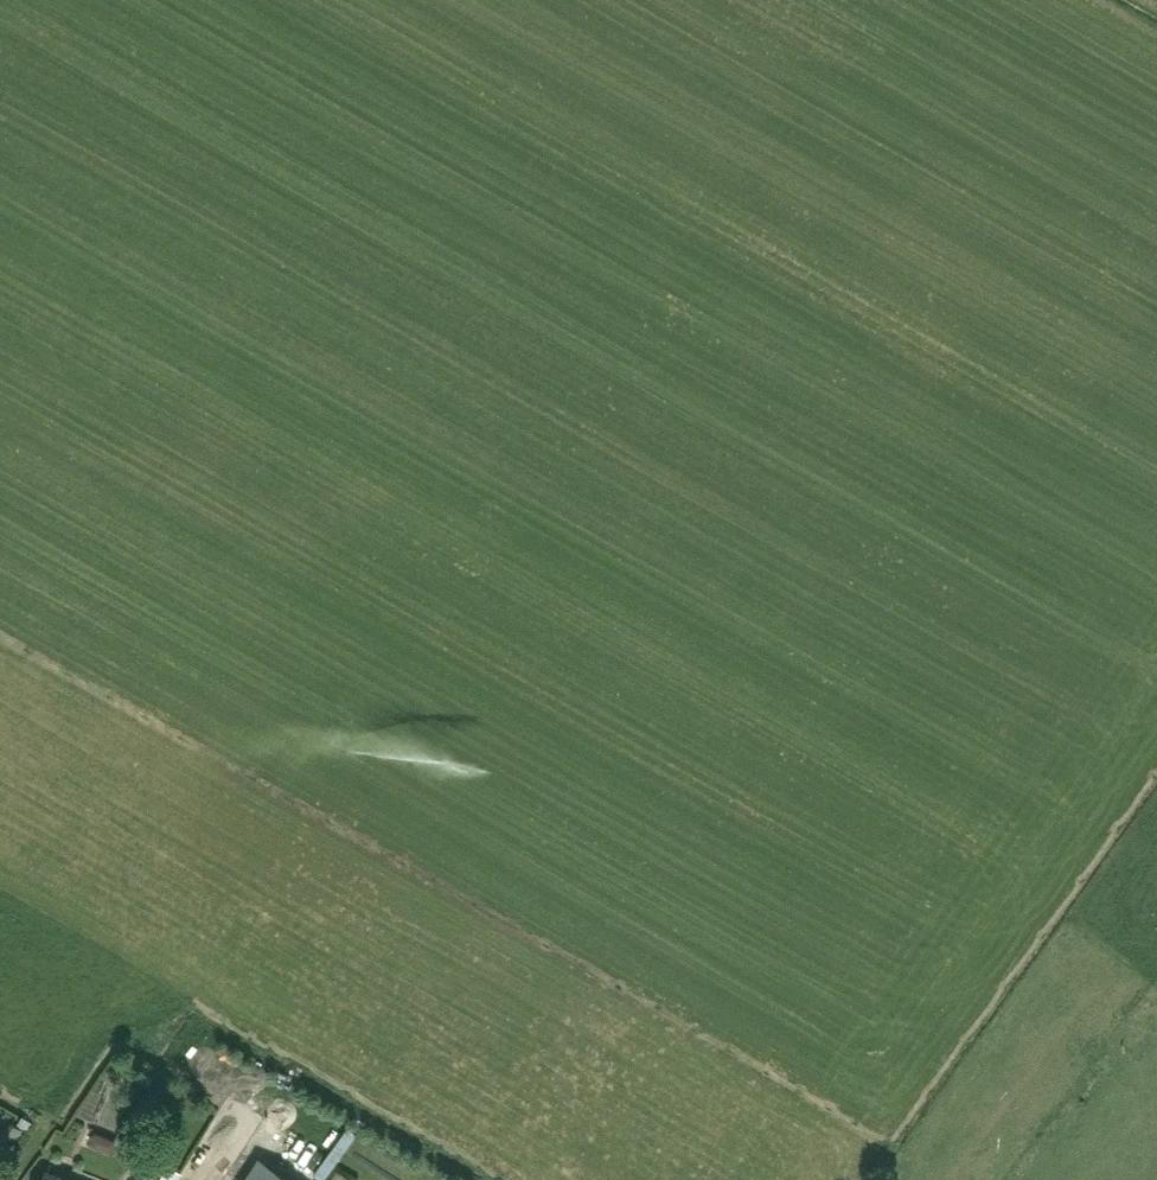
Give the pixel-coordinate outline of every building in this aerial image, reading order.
[(95,1146),(116,1154),(121,1140),(101,1132),(95,1146)] [(266,1163),(256,1179),(296,1179),(266,1163)] [(183,1175),(169,1167),(161,1179),(180,1179),(183,1175)] [(47,1171),(43,1179),(69,1179),(47,1171)]
